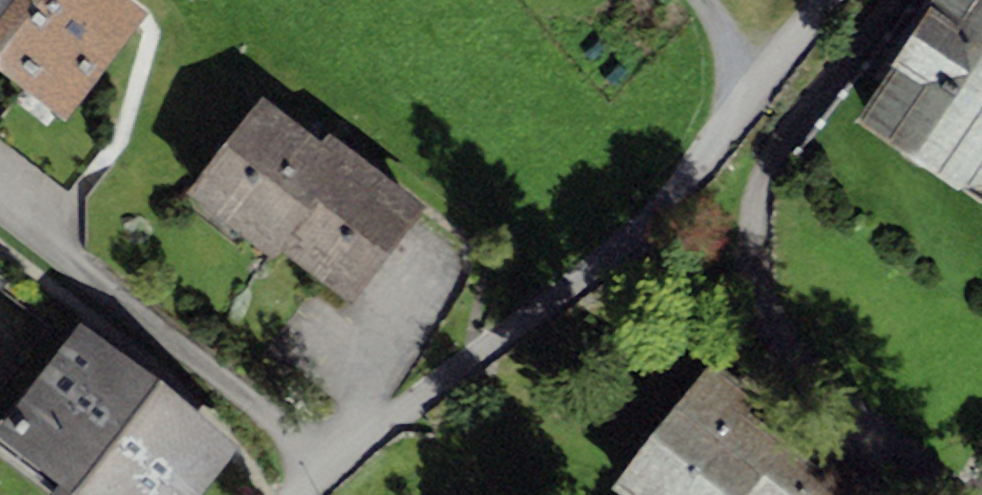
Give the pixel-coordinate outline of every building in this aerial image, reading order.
[(65,117),(147,11),(132,0),(0,0),(0,67),(65,117)] [(854,121),(962,190),(981,186),(981,0),(931,0),(854,121)] [(321,136),(265,92),(189,190),(273,255),(280,246),(350,300),(426,201),(328,127),(321,136)] [(82,319),(0,422),(0,439),(59,485),(51,494),(202,494),(242,445),(82,319)] [(703,371),(618,487),(629,494),(868,494),(832,468),(824,479),(760,432),(769,419),(703,371)]
